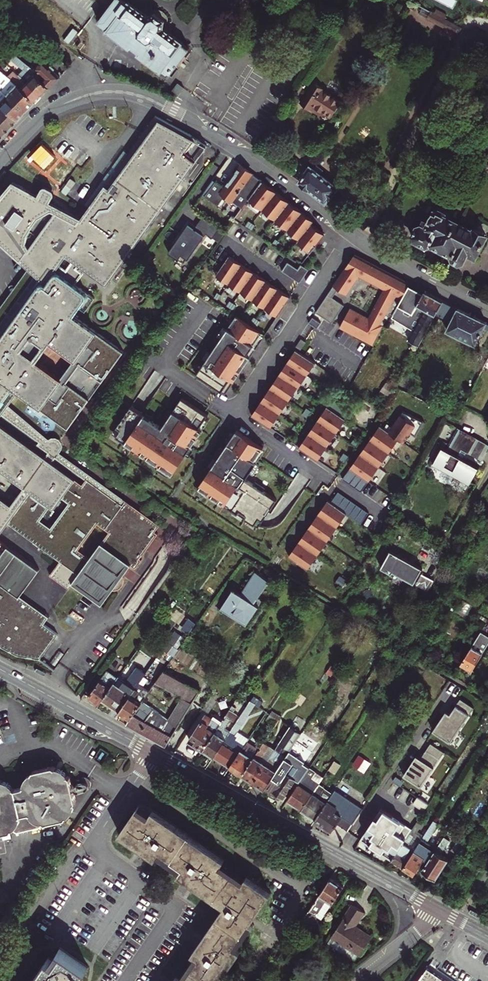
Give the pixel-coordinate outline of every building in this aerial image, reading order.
[(127,0),(113,0),(109,6),(98,20),(108,27),(107,29),(131,47),(132,45),(139,50),(138,53),(146,59),(168,75),(188,48),(160,27),(161,25),(161,20),(155,15),(150,17),(149,19),(127,2),(127,1),(127,0)] [(454,24),(419,6),(416,12),(450,31),(454,24)] [(480,38),(475,35),(471,42),(476,45),(480,38)] [(27,81),(42,93),(50,85),(40,77),(31,69),(33,67),(16,52),(11,58),(24,69),(19,74),(21,75),(27,81)] [(42,74),(40,77),(50,85),(59,75),(43,61),(36,69),(42,74)] [(4,67),(1,69),(14,79),(16,77),(4,67)] [(37,99),(42,93),(27,81),(21,75),(15,81),(18,83),(22,86),(37,99)] [(184,85),(179,81),(173,90),(178,94),(184,85)] [(19,118),(37,99),(22,86),(18,83),(3,97),(1,95),(3,93),(0,91),(0,102),(2,104),(19,118)] [(330,90),(321,85),(307,106),(315,111),(316,108),(331,118),(343,101),(330,92),(330,90)] [(0,139),(19,118),(2,104),(0,106),(0,139)] [(207,143),(167,120),(154,114),(80,219),(50,202),(57,190),(57,185),(56,184),(55,183),(55,182),(54,181),(53,181),(51,181),(50,181),(49,181),(47,183),(45,184),(38,196),(13,181),(0,197),(0,239),(31,266),(0,310),(0,622),(5,626),(0,633),(0,646),(23,658),(45,656),(63,630),(49,621),(54,613),(25,593),(44,566),(0,536),(12,520),(64,557),(54,571),(76,586),(79,581),(108,602),(119,587),(122,588),(126,587),(129,585),(130,583),(130,579),(129,576),(127,575),(135,564),(140,567),(146,558),(144,557),(158,537),(162,532),(159,530),(164,524),(64,453),(50,442),(10,405),(20,391),(34,400),(30,406),(44,415),(47,410),(71,427),(126,350),(76,314),(81,308),(87,311),(96,297),(76,282),(87,268),(108,284),(207,143)] [(301,180),(309,167),(297,159),(289,171),(301,180)] [(248,197),(262,178),(242,164),(225,187),(221,193),(225,196),(241,207),(248,197)] [(311,166),(309,167),(301,180),(327,200),(337,185),(324,176),(324,169),(319,165),(313,168),(311,166)] [(276,189),(262,178),(248,197),(261,207),(276,189)] [(225,196),(221,193),(225,187),(216,180),(206,195),(219,204),(225,196)] [(288,199),(276,189),(261,207),(275,218),(288,199)] [(301,209),(288,199),(275,218),(288,228),(301,209)] [(445,251),(460,222),(448,215),(449,212),(448,209),(440,205),(436,206),(428,221),(425,219),(420,227),(417,226),(413,233),(415,240),(427,246),(431,244),(445,251)] [(313,219),(301,209),(288,228),(287,229),(299,238),(311,222),(313,219)] [(190,220),(206,232),(208,229),(215,219),(204,212),(197,222),(192,218),(190,220)] [(215,219),(208,229),(214,233),(221,223),(215,219)] [(180,255),(186,259),(206,232),(190,220),(183,230),(182,230),(170,248),(176,252),(175,254),(179,256),(180,255)] [(325,233),(311,222),(299,238),(297,240),(310,251),(325,233)] [(473,228),(460,222),(445,251),(453,255),(455,260),(459,263),(463,261),(467,253),(475,257),(487,235),(474,227),(473,228)] [(407,291),(412,282),(357,253),(336,284),(348,293),(361,274),(387,287),(371,317),(353,307),(342,325),(375,343),(385,325),(386,323),(392,311),(395,313),(396,311),(405,295),(407,291)] [(241,262),(229,254),(216,274),(228,282),(241,262)] [(253,270),(241,262),(228,282),(240,290),(253,270)] [(282,271),(299,282),(305,273),(288,262),(282,271)] [(265,279),(253,270),(240,290),(253,298),(265,279)] [(278,287),(265,279),(253,298),(265,307),(278,287)] [(405,295),(396,311),(418,323),(407,342),(410,344),(405,352),(412,355),(436,313),(444,299),(412,282),(407,291),(405,295)] [(290,295),(278,287),(265,307),(277,315),(290,295)] [(330,293),(318,311),(334,322),(346,304),(330,293)] [(458,306),(444,299),(436,313),(451,321),(458,306)] [(451,321),(447,329),(477,344),(487,322),(487,321),(458,306),(451,321)] [(236,314),(197,374),(220,389),(223,391),(231,378),(235,380),(251,355),(248,352),(262,331),(236,314)] [(323,321),(314,315),(311,321),(316,324),(319,327),(323,321)] [(295,351),(299,353),(304,345),(302,344),(299,342),(294,350),(295,351)] [(306,378),(314,366),(294,353),(285,365),(306,378)] [(298,390),(306,378),(285,365),(278,377),(297,389),(298,390)] [(288,402),(297,389),(278,377),(269,389),(288,402)] [(280,414),(288,402),(269,389),(261,402),(280,414)] [(205,411),(182,397),(162,427),(131,406),(117,427),(121,430),(116,436),(174,474),(203,429),(200,427),(208,414),(205,411)] [(332,399),(326,408),(346,420),(351,412),(332,399)] [(271,428),(280,414),(261,402),(252,415),(271,428)] [(336,434),(346,420),(326,408),(317,421),(336,434)] [(391,431),(390,432),(400,438),(406,442),(412,432),(418,436),(427,421),(405,411),(394,427),(388,423),(386,427),(391,431)] [(328,446),(336,434),(317,421),(309,434),(328,446)] [(382,425),(372,440),(390,452),(400,438),(390,432),(391,431),(386,427),(382,425)] [(444,448),(434,464),(471,485),(480,468),(459,456),(462,450),(484,462),(487,454),(487,444),(459,428),(447,450),(444,448)] [(263,520),(278,499),(263,490),(247,479),(258,462),(255,460),(264,447),(237,430),(199,487),(238,513),(240,511),(247,515),(245,518),(255,525),(260,518),(263,520)] [(319,460),(328,446),(309,434),(300,447),(319,460)] [(372,440),(362,454),(381,467),(390,452),(372,440)] [(362,454),(352,468),(371,481),(381,467),(362,454)] [(371,481),(352,468),(344,479),(363,493),(371,482),(371,481)] [(359,505),(341,492),(334,503),(333,504),(348,514),(351,516),(359,505)] [(329,500),(319,515),(338,528),(348,514),(333,504),(334,503),(329,500)] [(319,515),(310,529),(328,542),(338,528),(319,515)] [(310,529),(300,543),(318,556),(328,542),(310,529)] [(300,543),(290,557),(309,570),(318,556),(300,543)] [(425,569),(393,550),(383,568),(395,574),(396,571),(417,583),(425,569)] [(235,585),(223,603),(249,620),(261,601),(256,599),(263,589),(271,576),(257,568),(243,590),(235,585)] [(267,591),(263,589),(256,599),(261,601),(267,591)] [(481,632),(461,664),(472,670),(487,646),(487,637),(481,632)] [(165,643),(162,648),(173,655),(176,651),(165,643)] [(173,655),(162,648),(158,653),(167,658),(164,662),(167,664),(173,655)] [(101,699),(118,710),(138,682),(136,680),(142,671),(135,666),(124,681),(117,676),(116,678),(101,699)] [(98,703),(101,699),(116,678),(105,670),(86,695),(98,703)] [(198,689),(162,670),(154,682),(180,696),(166,718),(141,700),(129,717),(124,724),(164,745),(198,689)] [(136,680),(138,682),(144,672),(142,671),(136,680)] [(141,700),(149,689),(138,682),(118,710),(129,717),(141,700)] [(214,700),(217,695),(213,692),(202,709),(208,712),(215,700),(214,700)] [(234,725),(214,756),(230,766),(246,742),(248,738),(238,731),(256,705),(264,710),(269,703),(265,700),(266,699),(255,692),(234,725)] [(473,706),(460,698),(451,712),(446,708),(434,728),(452,739),(473,706)] [(203,748),(214,756),(234,725),(229,723),(230,721),(228,720),(233,712),(229,709),(219,724),(203,748)] [(280,716),(272,711),(266,720),(274,725),(280,716)] [(190,740),(203,748),(219,724),(205,716),(190,740)] [(296,778),(301,780),(308,769),(303,765),(295,777),(292,775),(298,764),(295,763),(299,755),(298,755),(304,746),(296,741),(286,757),(267,785),(284,796),(296,778)] [(422,756),(417,753),(403,774),(421,786),(445,750),(431,741),(422,756)] [(230,766),(243,774),(259,750),(246,742),(230,766)] [(254,781),(266,762),(261,759),(269,746),(264,742),(259,750),(243,774),(254,781)] [(261,759),(266,762),(274,749),(269,746),(261,759)] [(274,749),(266,762),(254,781),(265,788),(267,785),(286,757),(274,749)] [(369,762),(359,755),(353,764),(363,771),(369,762)] [(72,790),(69,777),(66,775),(64,777),(53,770),(54,768),(52,766),(32,771),(30,773),(31,774),(24,787),(22,786),(21,787),(14,789),(12,788),(11,789),(0,782),(0,833),(12,830),(15,833),(38,827),(41,822),(43,823),(64,818),(65,816),(63,815),(70,803),(73,804),(74,801),(72,790)] [(288,800),(302,809),(318,784),(320,781),(312,776),(315,770),(310,767),(308,769),(301,780),(288,800)] [(318,784),(302,809),(316,819),(328,800),(334,791),(320,781),(318,784)] [(348,829),(353,822),(364,807),(336,788),(334,791),(328,800),(316,819),(332,830),(338,822),(348,829)] [(376,811),(358,838),(392,859),(413,826),(402,819),(403,817),(384,805),(380,813),(376,811)] [(179,874),(184,878),(195,885),(214,898),(233,871),(221,863),(223,860),(152,810),(150,814),(139,806),(119,833),(155,858),(157,855),(180,871),(179,874)] [(392,859),(403,866),(423,836),(417,833),(422,824),(417,820),(413,826),(392,859)] [(426,861),(437,843),(430,838),(438,826),(433,822),(423,836),(403,866),(415,873),(424,859),(426,861)] [(461,834),(456,843),(453,847),(460,852),(469,839),(461,834)] [(443,838),(423,870),(436,879),(450,858),(441,853),(445,851),(450,843),(443,838)] [(245,879),(233,871),(214,898),(224,906),(216,917),(244,937),(252,925),(249,923),(270,893),(246,877),(245,879)] [(329,879),(309,910),(321,918),(341,887),(329,879)] [(356,953),(359,955),(371,937),(354,926),(363,912),(352,904),(327,941),(351,959),(356,953)] [(187,966),(179,978),(176,976),(173,980),(219,980),(240,951),(236,948),(244,937),(216,917),(192,953),(195,955),(187,966)] [(87,967),(60,948),(52,959),(49,957),(32,980),(77,980),(87,967)] [(426,967),(417,980),(447,980),(426,967)]
